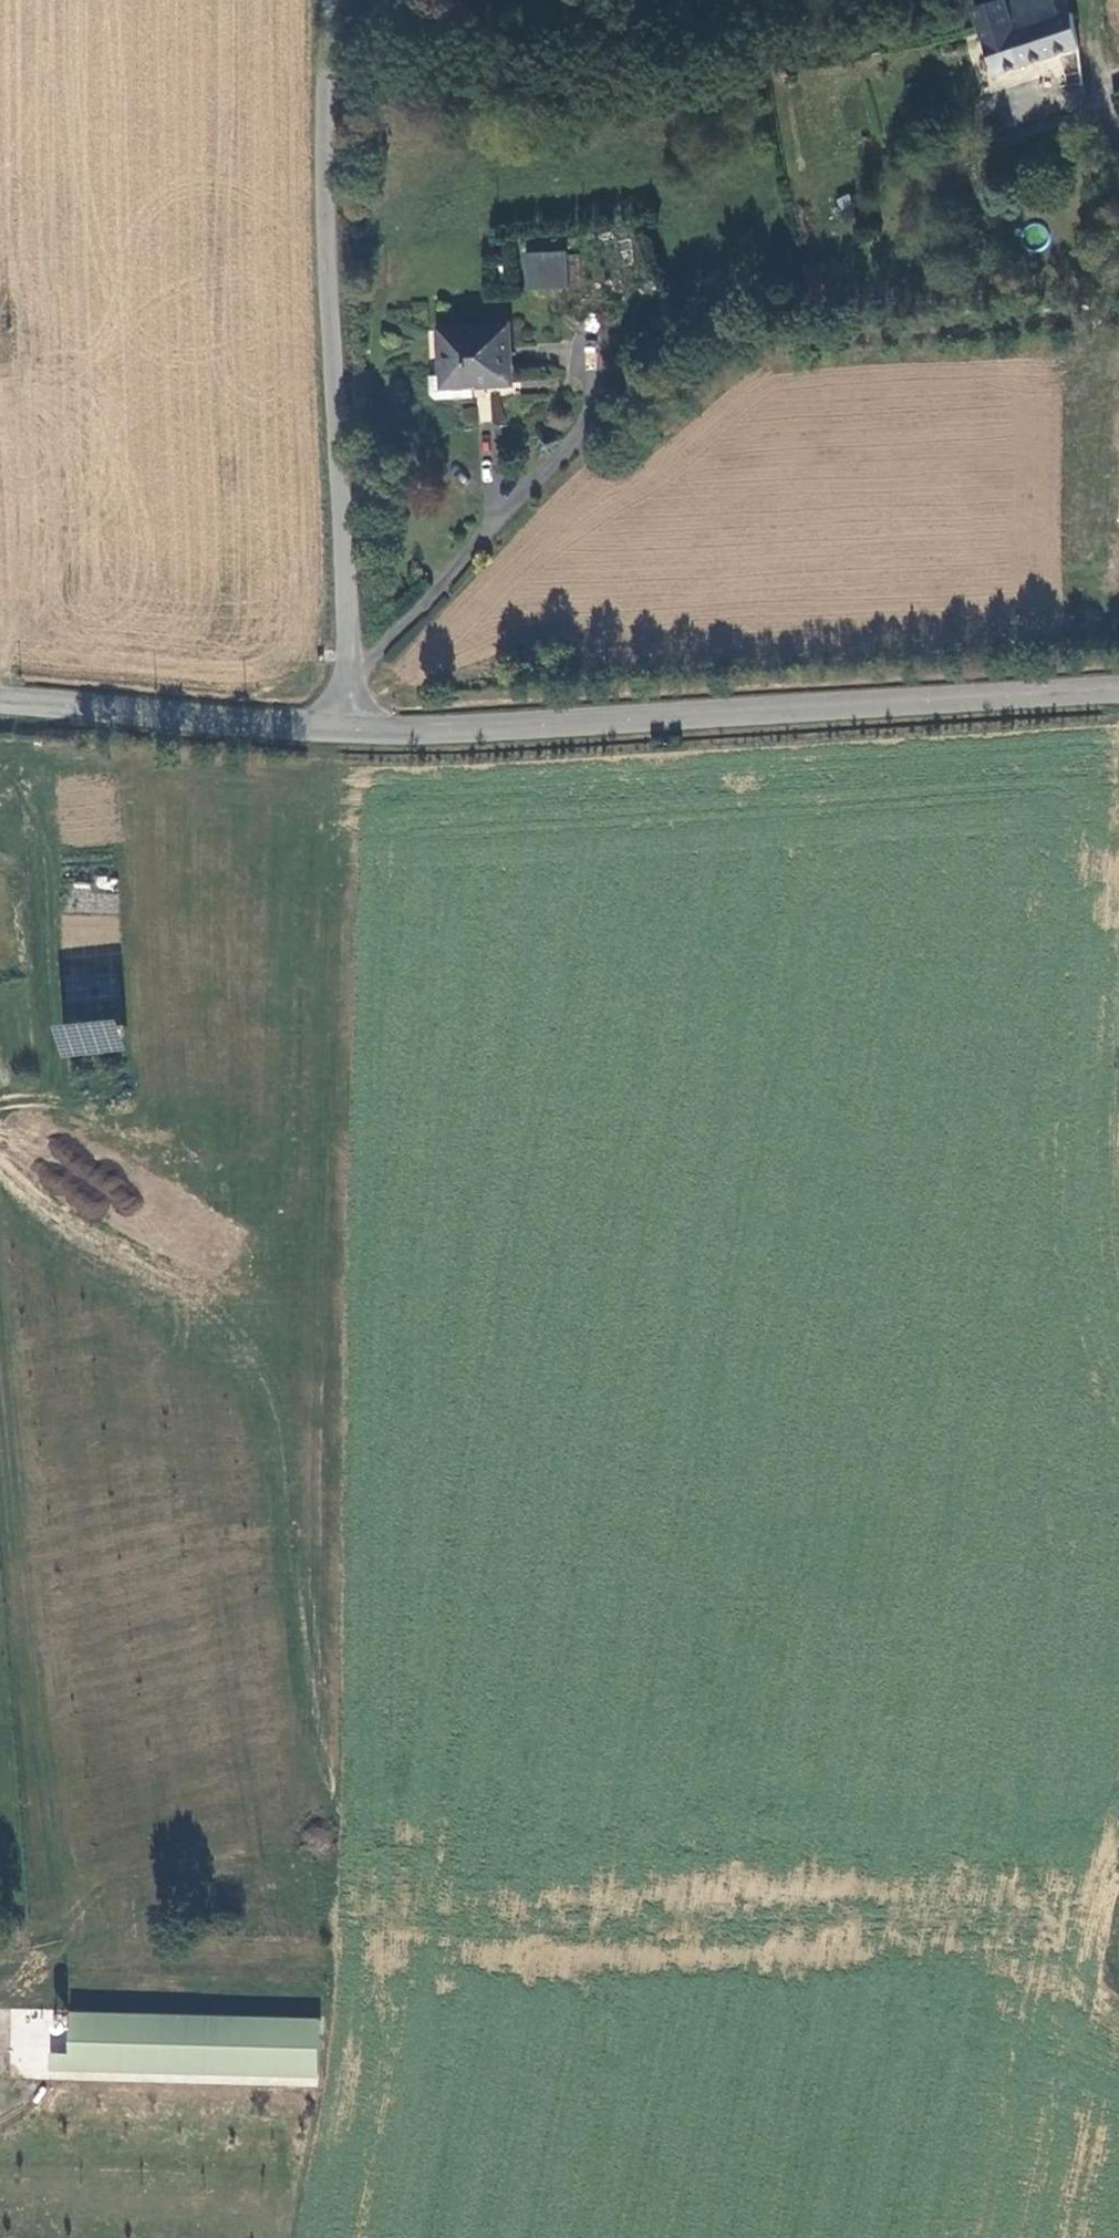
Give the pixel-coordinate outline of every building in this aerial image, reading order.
[(970,13),(976,31),(992,76),(1077,51),(1067,15),(1056,18),(1051,0),(1016,0),(970,13)] [(1044,244),(1048,227),(1029,223),(1025,240),(1044,244)] [(526,290),(568,290),(568,254),(526,254),(526,290)] [(489,383),(511,383),(508,326),(448,329),(450,374),(432,376),(433,394),(438,399),(475,396),(474,379),(488,378),(489,383)] [(57,1058),(123,1051),(120,1016),(53,1024),(57,1058)] [(321,2021),(67,2008),(65,2052),(48,2052),(47,2070),(318,2083),(321,2021)]
